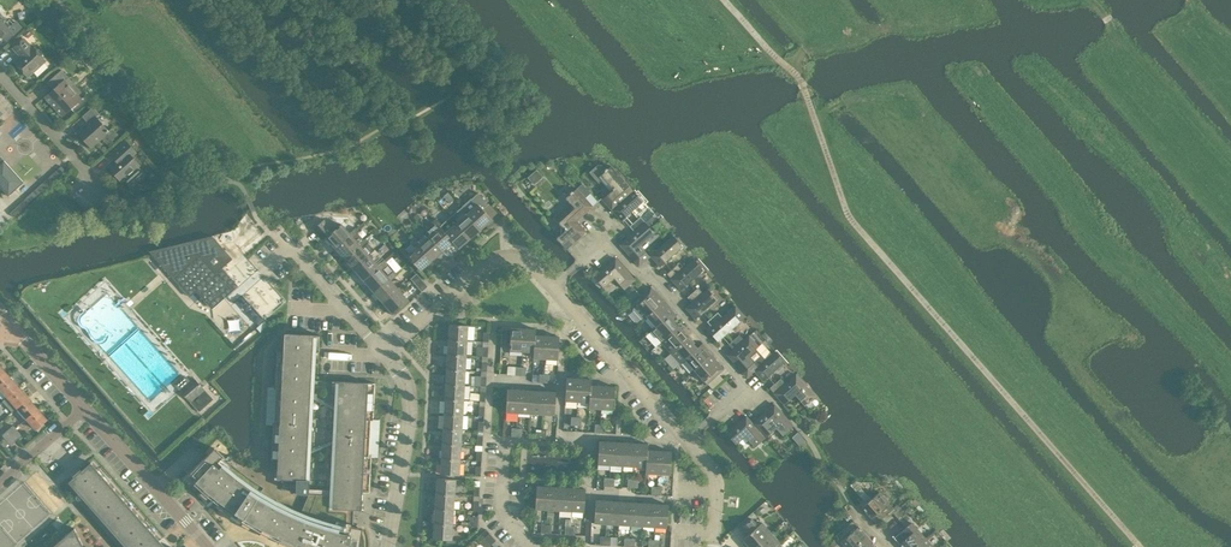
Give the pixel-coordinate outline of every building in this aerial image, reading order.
[(2,35),(7,41),(21,28),(15,22),(13,23),(9,19),(6,22),(0,14),(0,37),(2,35)] [(27,77),(45,61),(32,45),(31,46),(24,38),(13,48),(20,56),(14,62),(27,77)] [(68,105),(78,96),(81,92),(61,70),(49,81),(55,88),(45,97),(62,116),(71,108),(68,105)] [(107,144),(117,135),(111,128),(108,131),(95,117),(98,114),(92,107),(82,117),(88,123),(77,133),(90,148),(101,138),(107,144)] [(121,181),(124,179),(131,187),(144,175),(137,167),(140,165),(131,156),(136,152),(125,141),(111,154),(116,160),(108,167),(121,181)] [(9,196),(24,182),(4,160),(1,157),(0,156),(0,186),(9,196)] [(602,199),(612,210),(633,190),(611,166),(608,169),(607,168),(606,169),(601,164),(597,164),(588,172),(598,183),(604,178),(613,189),(602,199)] [(590,193),(587,189),(582,184),(577,189),(582,194),(585,198),(590,193)] [(572,203),(556,217),(566,229),(556,238),(566,249),(567,248),(575,241),(586,231),(576,221),(592,206),(585,198),(582,194),(577,189),(574,192),(573,190),(570,192),(571,194),(567,197),(572,203)] [(633,190),(612,210),(621,221),(643,201),(633,190)] [(467,213),(481,229),(492,219),(482,209),(488,204),(478,193),(470,200),(464,205),(469,212),(467,213)] [(598,201),(590,193),(585,198),(592,206),(598,201)] [(25,200),(11,213),(14,217),(29,204),(25,200)] [(456,223),(470,238),(481,229),(467,213),(469,212),(464,205),(452,215),(458,221),(456,223)] [(649,210),(640,217),(644,222),(653,214),(649,210)] [(452,240),(452,241),(458,248),(470,238),(456,223),(458,221),(452,215),(442,224),(440,226),(446,233),(446,234),(452,240)] [(630,226),(634,231),(644,222),(640,217),(630,226)] [(429,237),(441,251),(452,241),(452,240),(446,234),(446,233),(440,226),(442,224),(436,218),(432,221),(434,222),(426,229),(428,231),(431,234),(429,237)] [(324,220),(313,229),(323,241),(326,238),(336,248),(351,235),(352,237),(357,232),(359,230),(356,227),(349,233),(341,224),(333,230),(324,220)] [(634,231),(620,244),(639,266),(650,256),(641,246),(655,233),(644,222),(634,231)] [(418,246),(431,260),(441,251),(429,237),(431,234),(428,231),(426,229),(425,227),(421,231),(422,232),(415,238),(420,244),(418,246)] [(351,235),(336,248),(345,259),(361,245),(362,247),(367,242),(368,241),(365,237),(363,239),(357,232),(352,237),(351,235)] [(167,263),(177,274),(178,275),(174,279),(189,296),(196,290),(212,308),(237,286),(222,268),(230,261),(229,260),(228,261),(221,254),(225,251),(212,236),(148,252),(162,267),(167,263)] [(660,266),(683,247),(674,236),(651,255),(660,266)] [(416,247),(406,256),(420,270),(431,260),(418,246),(420,244),(415,238),(414,237),(410,241),(416,247)] [(361,245),(345,259),(354,270),(370,256),(371,258),(378,252),(375,249),(374,250),(367,242),(362,247),(361,245)] [(370,256),(354,270),(364,281),(379,267),(381,269),(387,263),(384,259),(378,265),(371,258),(370,256)] [(615,258),(594,277),(603,288),(614,278),(624,289),(634,279),(615,258)] [(682,270),(672,279),(681,290),(704,270),(694,259),(682,270)] [(667,273),(672,279),(682,270),(677,264),(667,273)] [(379,267),(364,281),(373,292),(389,278),(390,280),(397,274),(394,270),(387,276),(381,269),(379,267)] [(411,279),(422,291),(428,286),(416,273),(411,279)] [(389,278),(373,292),(383,302),(398,289),(400,291),(407,285),(403,281),(397,287),(390,280),(389,278)] [(637,305),(632,309),(642,320),(646,316),(647,316),(663,301),(663,300),(651,287),(634,302),(637,305)] [(687,297),(692,302),(703,293),(698,288),(687,297)] [(398,289),(383,302),(393,314),(409,300),(400,291),(398,289)] [(635,289),(624,297),(630,303),(640,295),(635,289)] [(692,302),(690,304),(686,308),(695,319),(717,299),(708,289),(703,293),(692,302)] [(663,301),(647,316),(656,326),(656,327),(670,315),(671,315),(674,312),(667,305),(668,304),(664,300),(663,300),(663,301)] [(712,328),(712,327),(708,330),(718,342),(745,317),(736,306),(722,318),(723,318),(712,328)] [(707,322),(712,327),(712,328),(723,318),(722,318),(718,313),(707,322)] [(656,326),(651,330),(651,331),(661,342),(678,327),(678,326),(672,320),(674,318),(671,315),(670,315),(656,327),(656,326)] [(449,324),(448,339),(467,340),(468,325),(449,324)] [(678,327),(661,342),(671,353),(688,338),(687,337),(682,331),(684,330),(680,325),(679,325),(678,326),(678,327)] [(511,328),(509,351),(522,351),(523,328),(511,328)] [(523,328),(522,351),(534,352),(535,335),(535,329),(523,328)] [(205,456),(201,461),(188,474),(189,475),(192,478),(194,480),(191,482),(198,488),(205,494),(212,499),(215,502),(219,505),(223,508),(227,511),(232,514),(237,518),(242,521),(267,535),(293,546),(294,546),(363,546),(364,546),(363,540),(361,534),(362,528),(356,527),(353,524),(354,508),(354,499),(360,499),(360,492),(369,492),(371,456),(371,455),(369,455),(371,421),(373,421),(373,420),(373,419),(375,383),(359,382),(355,382),(336,381),(336,382),(339,383),(333,491),(309,489),(309,480),(306,480),(313,336),(316,336),(316,335),(284,333),(283,351),(276,351),(274,388),(276,389),(274,423),(272,423),(270,460),(277,461),(277,478),(296,479),(295,493),(308,494),(306,501),(301,514),(298,514),(285,508),(272,501),(260,494),(264,487),(246,475),(230,462),(214,447),(205,456)] [(535,335),(534,352),(534,358),(545,359),(547,336),(535,335)] [(729,344),(734,350),(744,341),(740,335),(729,344)] [(547,336),(545,359),(558,359),(559,337),(547,336)] [(688,338),(671,353),(680,364),(685,360),(685,359),(697,349),(697,348),(691,342),(693,340),(689,336),(687,337),(688,338)] [(754,370),(755,371),(758,368),(758,367),(748,357),(759,347),(749,336),(744,341),(734,350),(728,355),(747,377),(754,370)] [(448,339),(448,354),(466,355),(467,340),(448,339)] [(685,359),(685,360),(694,370),(712,355),(705,348),(706,347),(703,343),(702,343),(697,348),(697,349),(685,359)] [(776,352),(758,367),(758,368),(755,371),(763,381),(785,362),(776,352)] [(448,354),(447,369),(465,370),(466,355),(448,354)] [(712,355),(694,370),(706,384),(723,369),(712,355)] [(9,376),(0,366),(0,384),(9,376)] [(447,369),(446,384),(464,385),(465,370),(447,369)] [(175,385),(199,412),(213,399),(194,377),(190,381),(185,375),(175,385)] [(785,384),(775,394),(784,405),(795,395),(804,406),(815,396),(796,375),(785,384)] [(0,384),(0,388),(7,396),(18,387),(9,376),(0,384)] [(565,401),(577,401),(579,378),(566,378),(565,401)] [(579,378),(577,401),(590,402),(591,385),(591,379),(579,378)] [(769,388),(775,394),(785,384),(780,378),(769,388)] [(446,384),(445,399),(463,400),(464,385),(446,384)] [(591,385),(590,402),(589,408),(601,409),(603,386),(591,385)] [(603,386),(601,409),(613,409),(615,387),(603,386)] [(7,396),(2,401),(12,412),(17,407),(28,398),(18,387),(7,396)] [(507,389),(506,412),(518,413),(519,390),(507,389)] [(519,390),(518,413),(530,413),(531,390),(519,390)] [(531,390),(530,413),(542,414),(543,391),(531,390)] [(543,391),(542,414),(554,415),(556,392),(543,391)] [(28,398),(17,407),(26,418),(37,408),(28,398)] [(445,399),(444,414),(463,415),(463,400),(445,399)] [(774,404),(752,423),(766,438),(777,428),(783,435),(793,426),(774,404)] [(37,408),(26,418),(36,429),(47,419),(37,408)] [(444,414),(443,428),(462,430),(463,415),(444,414)] [(746,416),(726,433),(737,445),(745,437),(755,448),(766,438),(752,423),(746,416)] [(798,422),(804,429),(810,423),(805,417),(798,422)] [(12,435),(17,430),(13,425),(7,430),(12,435)] [(443,428),(443,443),(461,444),(462,430),(443,428)] [(21,435),(17,430),(12,435),(7,430),(2,435),(11,444),(21,435)] [(597,464),(598,464),(610,465),(611,442),(599,441),(597,464)] [(611,442),(610,465),(622,465),(623,442),(611,442)] [(623,442),(622,465),(634,466),(635,443),(623,442)] [(443,443),(442,458),(460,459),(461,444),(443,443)] [(635,443),(634,466),(646,467),(647,450),(648,444),(635,443)] [(788,452),(781,445),(775,449),(782,457),(788,452)] [(647,450),(646,467),(646,473),(658,474),(659,451),(647,450)] [(659,451),(658,474),(670,474),(671,451),(659,451)] [(442,458),(441,473),(459,475),(460,459),(442,458)] [(173,545),(172,546),(164,537),(160,540),(154,534),(158,530),(147,518),(143,521),(131,507),(135,504),(124,493),(121,496),(121,495),(108,482),(112,478),(101,466),(98,469),(91,462),(82,470),(80,469),(73,475),(74,477),(69,482),(126,546),(175,546),(173,545)] [(437,478),(436,493),(455,495),(456,479),(437,478)] [(855,480),(850,485),(858,494),(867,503),(862,507),(876,524),(894,509),(879,492),(872,499),(871,498),(870,497),(869,496),(868,495),(867,495),(867,494),(866,494),(866,493),(865,493),(865,492),(864,491),(863,491),(862,490),(862,489),(861,489),(861,488),(861,487),(861,486),(861,485),(861,484),(861,483),(862,482),(855,480)] [(535,509),(547,509),(549,486),(536,486),(535,509)] [(549,486),(547,509),(559,510),(561,487),(549,486)] [(561,487),(559,510),(571,511),(573,488),(561,487)] [(573,488),(571,511),(584,512),(585,489),(573,488)] [(436,493),(435,508),(454,510),(455,495),(436,493)] [(594,523),(606,524),(608,501),(595,500),(594,523)] [(608,501),(606,524),(618,524),(620,501),(608,501)] [(620,501),(618,524),(630,525),(632,502),(620,501)] [(632,502),(630,525),(642,526),(644,503),(632,502)] [(644,503),(642,526),(654,527),(656,504),(644,503)] [(656,504),(654,527),(667,527),(668,504),(656,504)] [(435,508),(434,523),(453,524),(454,510),(435,508)] [(746,536),(742,539),(746,544),(745,545),(746,546),(754,546),(771,532),(762,522),(757,526),(751,519),(740,529),(746,536)] [(836,534),(847,546),(855,546),(868,536),(853,520),(836,534)] [(902,546),(916,546),(926,538),(911,522),(894,537),(902,546)] [(452,539),(453,524),(434,523),(433,539),(447,539),(447,545),(456,545),(456,540),(452,539)] [(74,528),(52,546),(84,546),(74,528)] [(754,546),(774,546),(779,543),(780,542),(771,532),(754,546)] [(492,544),(496,540),(489,533),(486,537),(492,544)] [(868,536),(855,546),(877,546),(868,536)] [(926,538),(916,546),(934,546),(926,538)]
